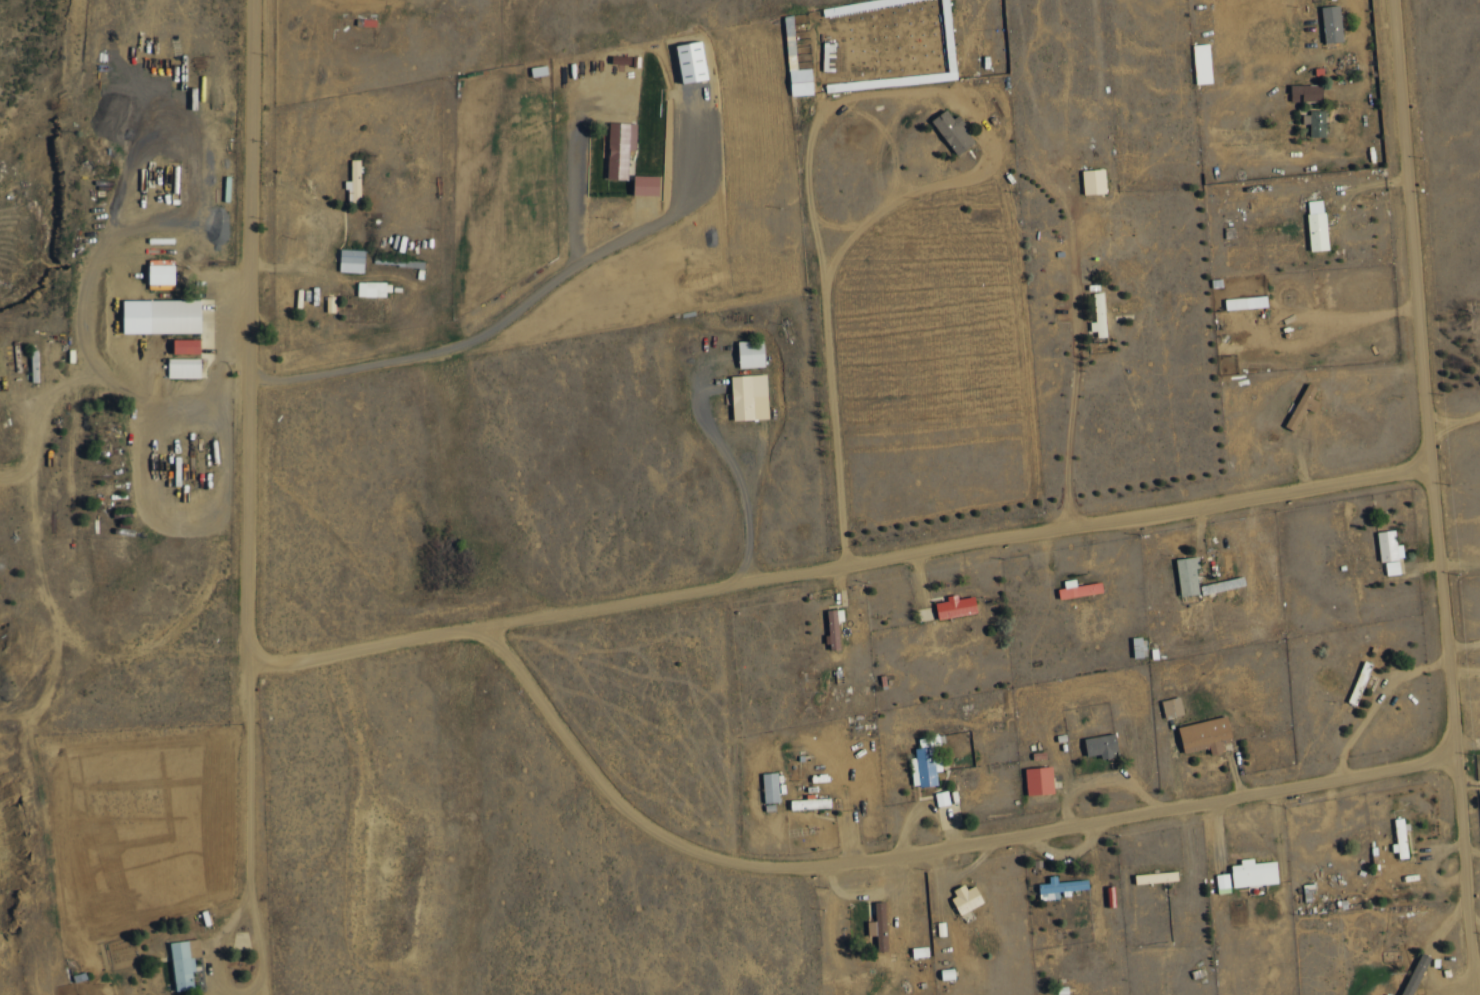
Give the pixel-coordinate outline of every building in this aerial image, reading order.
[(1339,5),(1321,7),(1325,43),(1343,42),(1339,5)] [(682,83),(707,79),(701,41),(675,46),(682,83)] [(1212,83),(1210,44),(1194,45),(1195,84),(1212,83)] [(813,95),(812,69),(789,70),(790,96),(813,95)] [(1291,84),(1290,101),(1322,102),(1322,85),(1291,84)] [(953,119),(946,109),(931,120),(956,155),(974,143),(962,125),(964,123),(959,115),(953,119)] [(1310,137),(1326,136),(1325,112),(1303,112),(1303,123),(1310,123),(1310,137)] [(607,179),(628,179),(628,150),(636,150),(636,124),(608,123),(607,179)] [(1083,194),(1106,193),(1105,169),(1083,170),(1083,194)] [(659,177),(633,176),(633,195),(658,196),(659,177)] [(1311,251),(1328,250),(1323,200),(1306,201),(1311,251)] [(363,273),(364,250),(340,249),(339,271),(363,273)] [(174,265),(149,265),(149,285),(174,285),(174,265)] [(385,297),(386,282),(358,282),(357,296),(385,297)] [(1094,293),(1095,322),(1093,322),(1093,338),(1106,337),(1104,293),(1094,293)] [(1225,309),(1267,308),(1267,297),(1225,298),(1225,309)] [(200,300),(123,301),(123,333),(200,333),(200,300)] [(200,354),(200,340),(173,340),(173,354),(200,354)] [(763,340),(738,341),(738,368),(764,367),(763,340)] [(168,378),(201,378),(200,358),(168,358),(168,378)] [(731,376),(733,420),(768,419),(766,374),(731,376)] [(1404,558),(1402,544),(1396,545),(1395,530),(1377,531),(1380,560),(1404,558)] [(1202,593),(1196,555),(1175,559),(1182,596),(1202,593)] [(1400,573),(1399,561),(1385,562),(1386,575),(1400,573)] [(1058,589),(1060,600),(1103,591),(1101,581),(1077,586),(1075,578),(1064,581),(1065,587),(1058,589)] [(977,614),(975,596),(935,600),(937,618),(977,614)] [(843,609),(827,610),(828,648),(840,648),(839,620),(843,620),(843,609)] [(1162,700),(1165,717),(1184,714),(1181,697),(1162,700)] [(1178,726),(1184,752),(1210,747),(1211,754),(1224,751),(1222,742),(1232,740),(1227,716),(1178,726)] [(1087,756),(1101,753),(1102,757),(1118,754),(1115,733),(1084,738),(1087,756)] [(913,787),(937,784),(936,771),(942,770),(941,754),(937,755),(935,736),(919,737),(919,747),(915,747),(915,757),(911,758),(913,787)] [(1026,767),(1026,794),(1053,793),(1053,766),(1026,767)] [(777,772),(762,773),(764,803),(779,802),(777,772)] [(950,804),(947,790),(935,793),(937,806),(950,804)] [(830,798),(804,799),(805,808),(830,807),(830,798)] [(1396,819),(1398,858),(1406,858),(1405,818),(1396,819)] [(1276,861),(1254,863),(1253,858),(1241,859),(1241,864),(1231,865),(1233,887),(1278,883),(1276,861)] [(1215,875),(1217,888),(1230,887),(1228,873),(1215,875)] [(1057,881),(1057,876),(1048,876),(1049,883),(1038,883),(1039,898),(1059,897),(1059,891),(1088,889),(1088,880),(1057,881)] [(975,885),(967,890),(964,884),(949,892),(961,914),(983,902),(975,885)] [(868,935),(877,935),(878,951),(887,951),(886,902),(875,902),(875,921),(868,921),(868,935)] [(169,943),(176,991),(196,989),(192,957),(201,955),(199,939),(169,943)] [(1402,947),(1404,979),(1399,979),(1400,990),(1406,989),(1406,994),(1415,994),(1413,946),(1402,947)]
